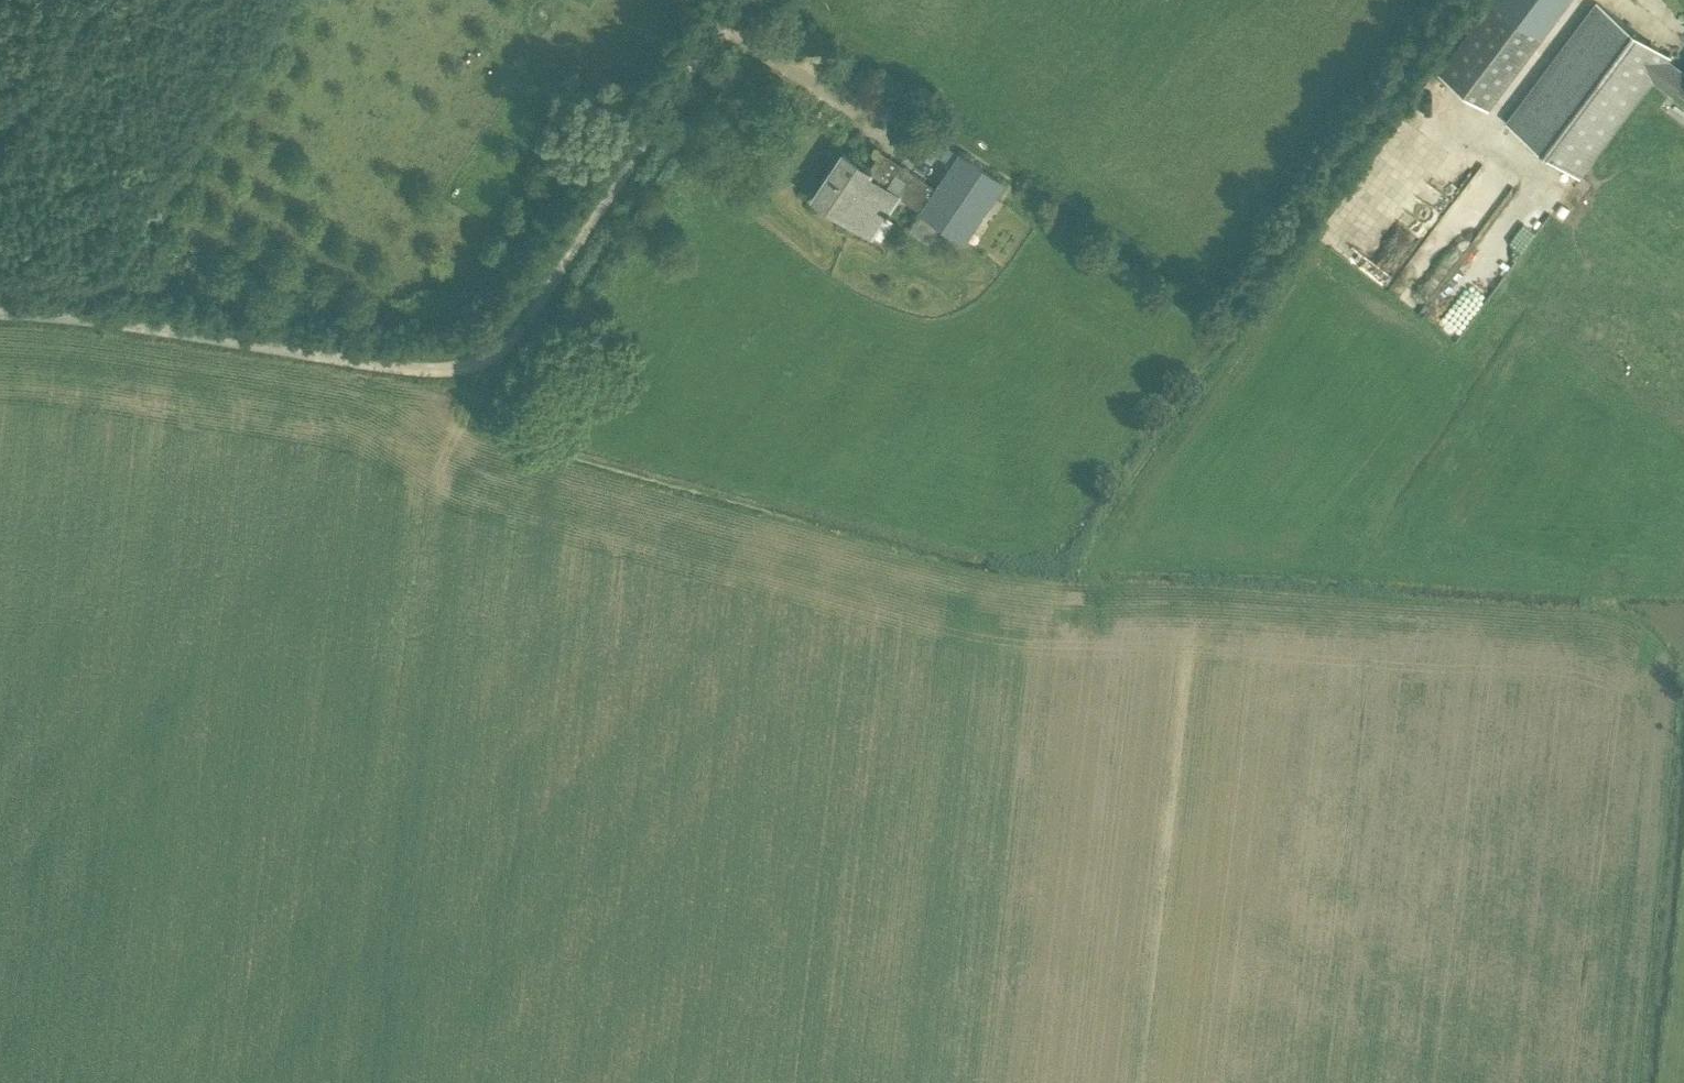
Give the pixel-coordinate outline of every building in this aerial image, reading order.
[(1567,0),(1490,0),(1438,70),(1488,107),(1567,0)] [(1667,58),(1669,54),(1596,0),(1506,120),(1579,175),(1652,78),(1671,92),(1681,78),(1683,80),(1683,71),(1667,58)] [(922,210),(966,239),(1004,180),(961,152),(938,186),(882,150),(870,168),(844,150),(814,195),(815,195),(818,191),(843,208),(841,212),(873,233),(887,213),(889,214),(892,209),(890,208),(899,194),(923,209),(922,210)]
